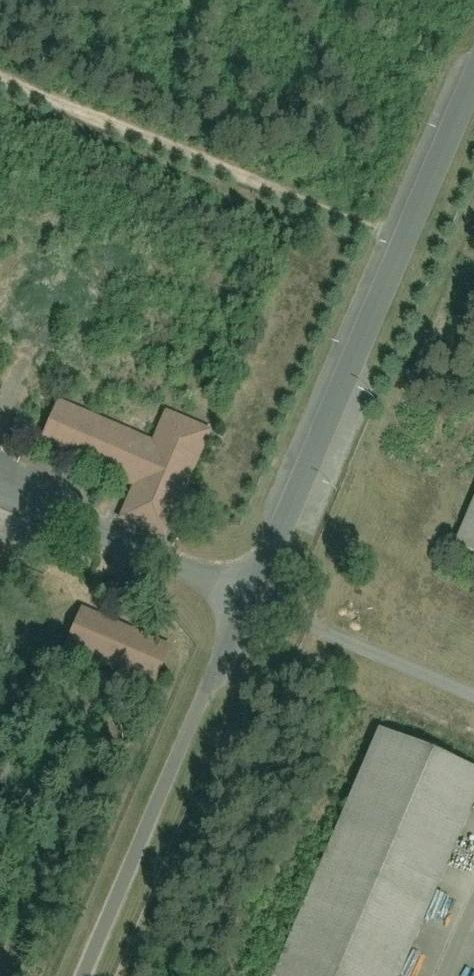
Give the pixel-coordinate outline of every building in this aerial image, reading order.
[(157,410),(142,445),(56,407),(38,449),(122,486),(107,519),(154,539),(203,430),(157,410)] [(473,567),(473,487),(445,554),(473,567)] [(79,603),(58,652),(124,680),(145,631),(79,603)] [(473,810),(473,773),(374,731),(270,975),(404,975),(473,810)]
